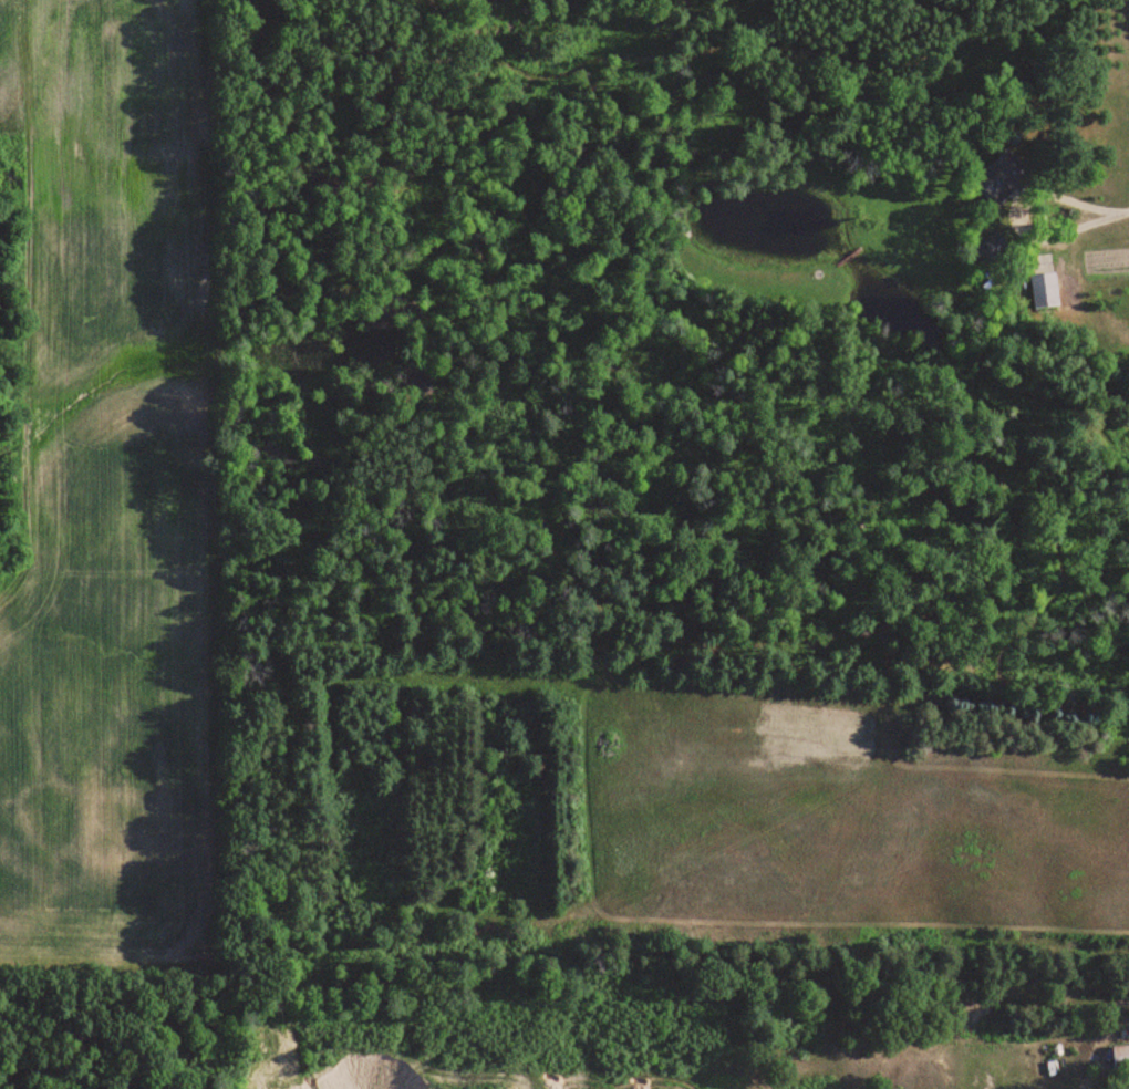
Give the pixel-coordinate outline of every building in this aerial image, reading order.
[(999,206),(1033,173),(1009,148),(975,181),(999,206)] [(1054,273),(1030,276),(1034,308),(1058,306),(1054,273)] [(1113,1045),(1113,1071),(1128,1070),(1128,1045),(1113,1045)]
